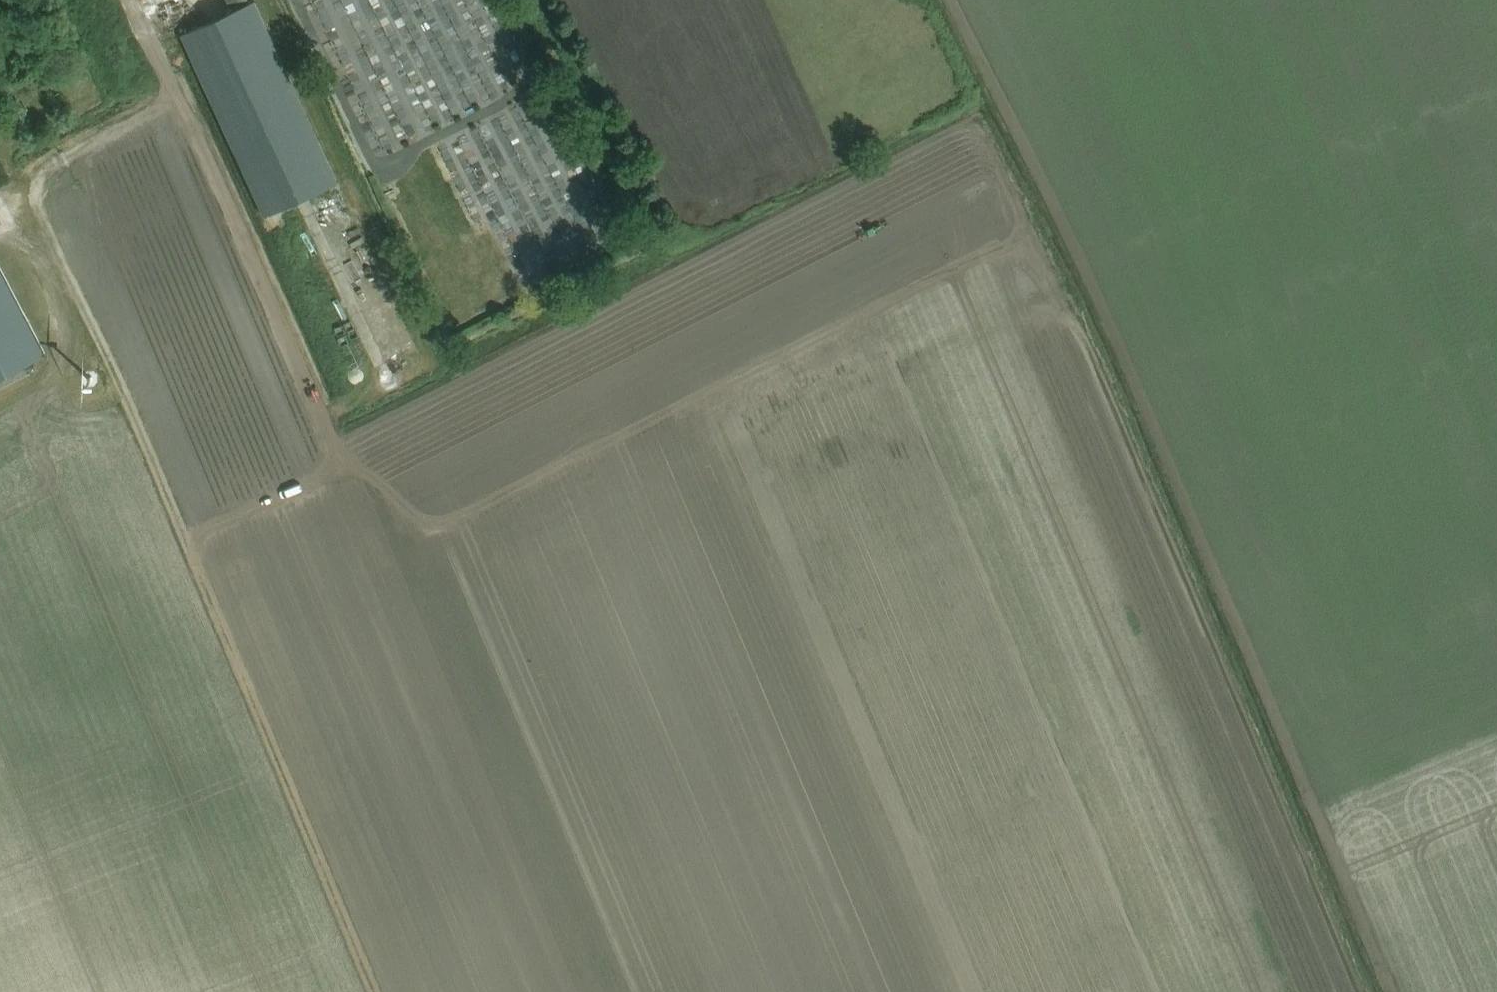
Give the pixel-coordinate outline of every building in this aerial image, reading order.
[(263,217),(338,183),(255,1),(180,35),(263,217)] [(45,351),(0,267),(0,376),(45,351)]
